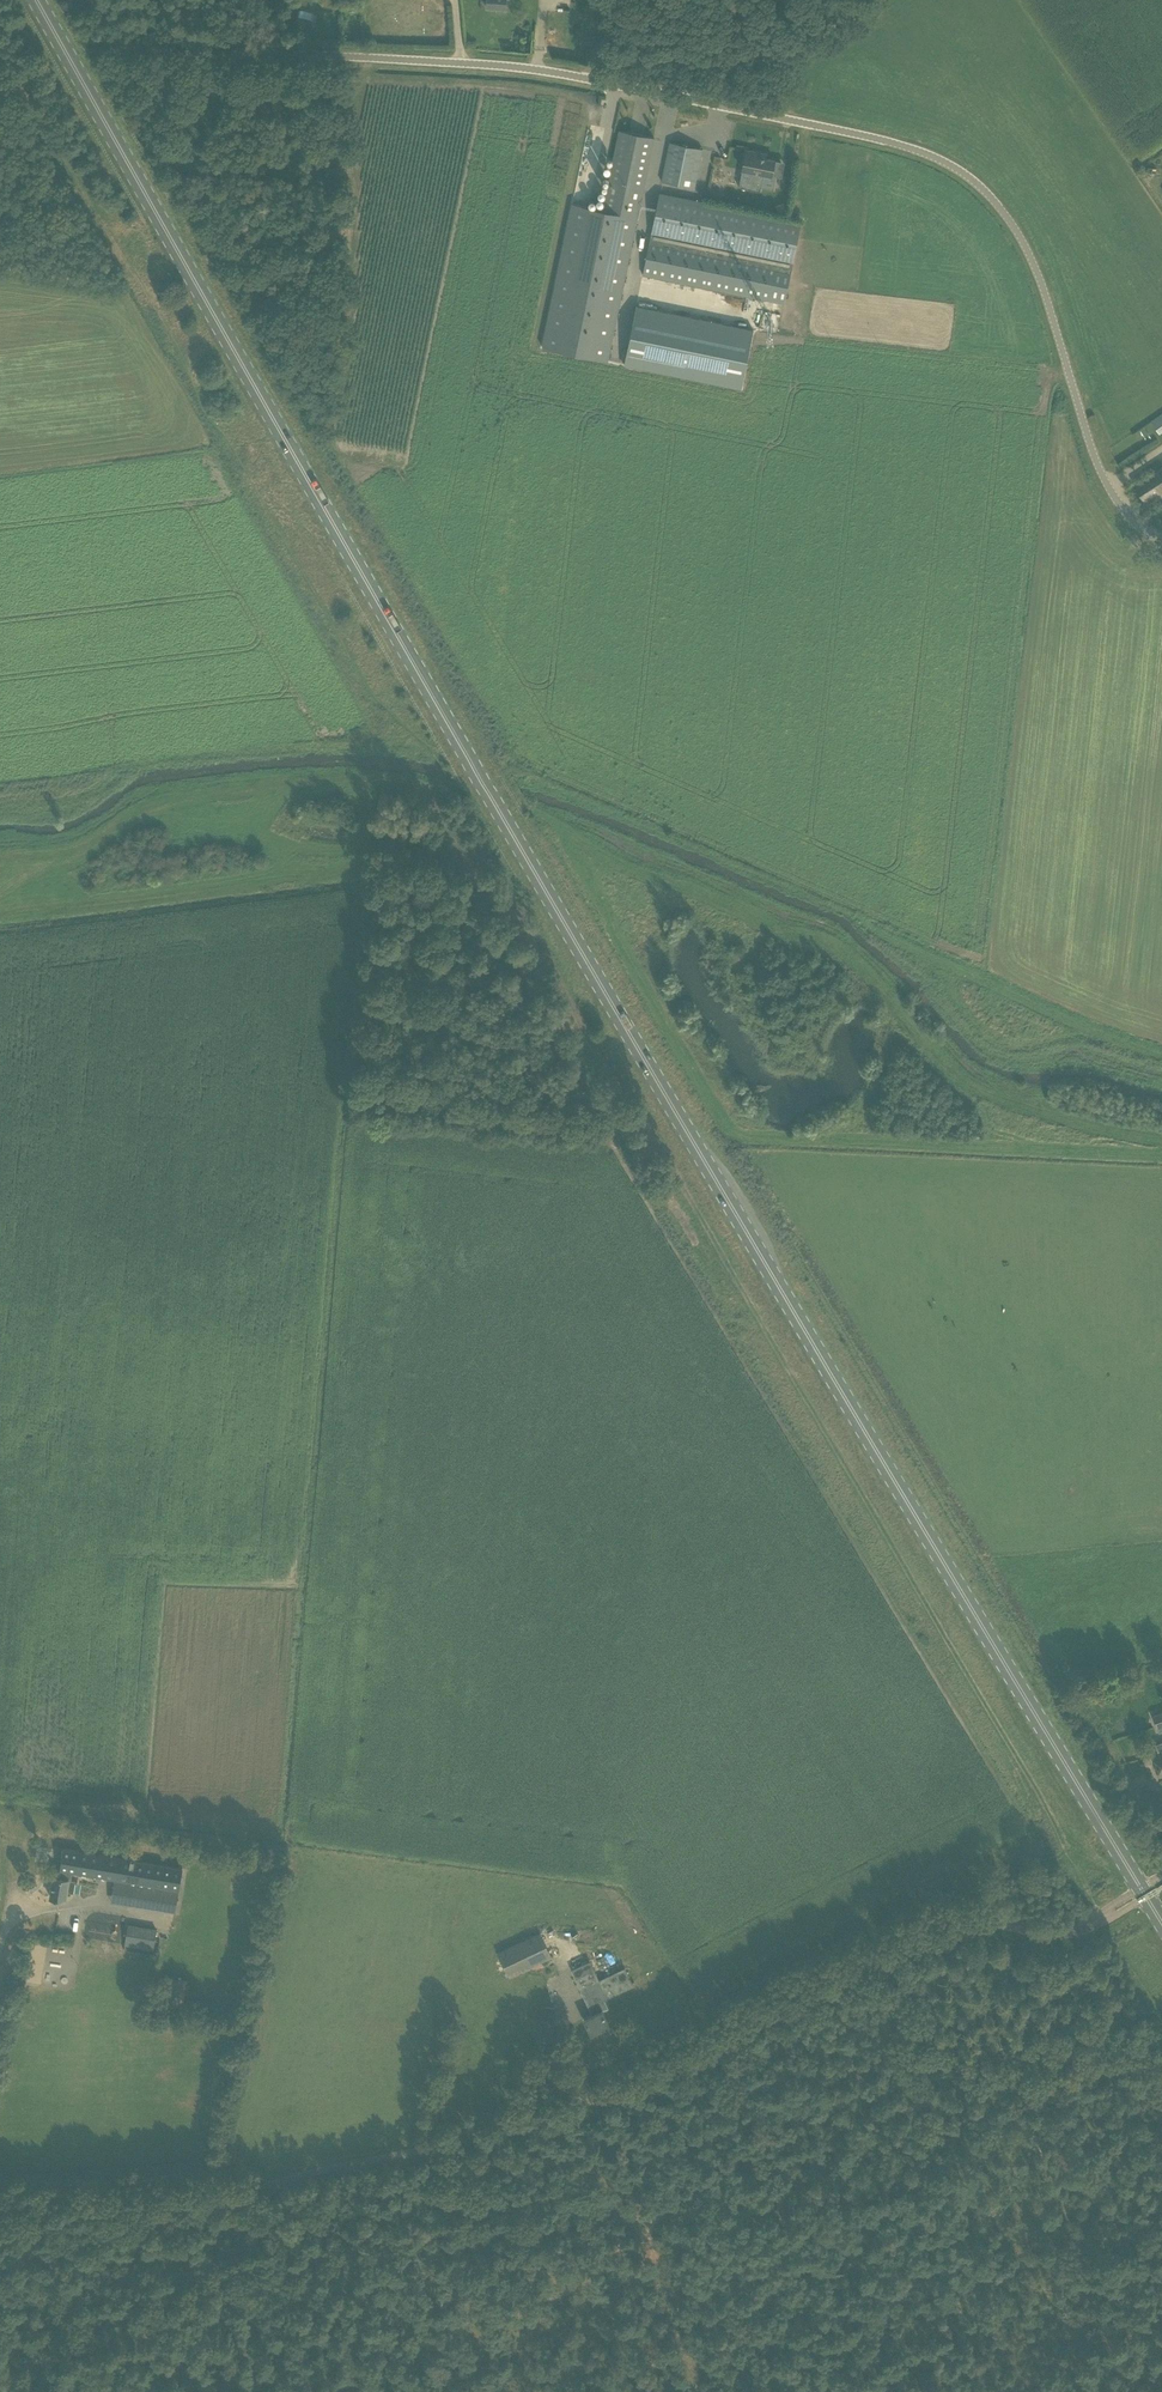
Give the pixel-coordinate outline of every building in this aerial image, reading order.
[(504,12),(504,9),(505,9),(506,0),(487,0),(486,8),(497,8),(497,11),(504,12)] [(572,204),(542,348),(608,361),(654,138),(619,131),(602,210),(572,204)] [(662,181),(694,189),(696,178),(702,149),(670,142),(664,171),(662,181)] [(746,150),(742,170),(751,172),(747,189),(760,191),(761,187),(773,190),(776,177),(771,176),(774,160),(758,157),(759,153),(746,150)] [(644,266),(642,276),(649,277),(653,278),(724,292),(730,293),(746,297),(784,304),(785,302),(788,287),(801,221),(782,218),(777,216),(776,216),(737,208),(735,208),(721,205),(659,193),(644,266)] [(784,203),(776,206),(778,213),(786,210),(784,203)] [(636,306),(624,365),(741,389),(753,330),(636,306)] [(1158,433),(1161,430),(1161,413),(1150,422),(1158,433)] [(1145,501),(1159,492),(1161,496),(1161,467),(1145,479),(1135,485),(1145,501)] [(1153,1715),(1157,1727),(1161,1726),(1161,1712),(1153,1715)] [(1157,1750),(1151,1752),(1155,1764),(1160,1776),(1161,1775),(1161,1741),(1155,1744),(1157,1750)] [(183,1869),(63,1849),(60,1870),(62,1870),(61,1878),(53,1877),(50,1897),(65,1900),(66,1891),(73,1892),(75,1880),(68,1878),(70,1871),(127,1881),(123,1905),(176,1913),(179,1893),(160,1890),(160,1887),(179,1890),(183,1869)] [(99,1893),(108,1895),(111,1878),(102,1877),(99,1893)] [(157,1929),(128,1924),(125,1946),(153,1951),(157,1929)] [(539,1933),(498,1953),(510,1977),(551,1958),(539,1933)] [(41,1984),(48,1946),(33,1943),(26,1982),(41,1984)] [(632,1985),(624,1968),(599,1980),(589,1959),(570,1968),(592,2012),(583,2016),(591,2033),(609,2024),(602,2010),(608,2007),(604,1999),(632,1985)] [(544,2007),(543,2019),(552,2021),(554,2008),(544,2007)]
